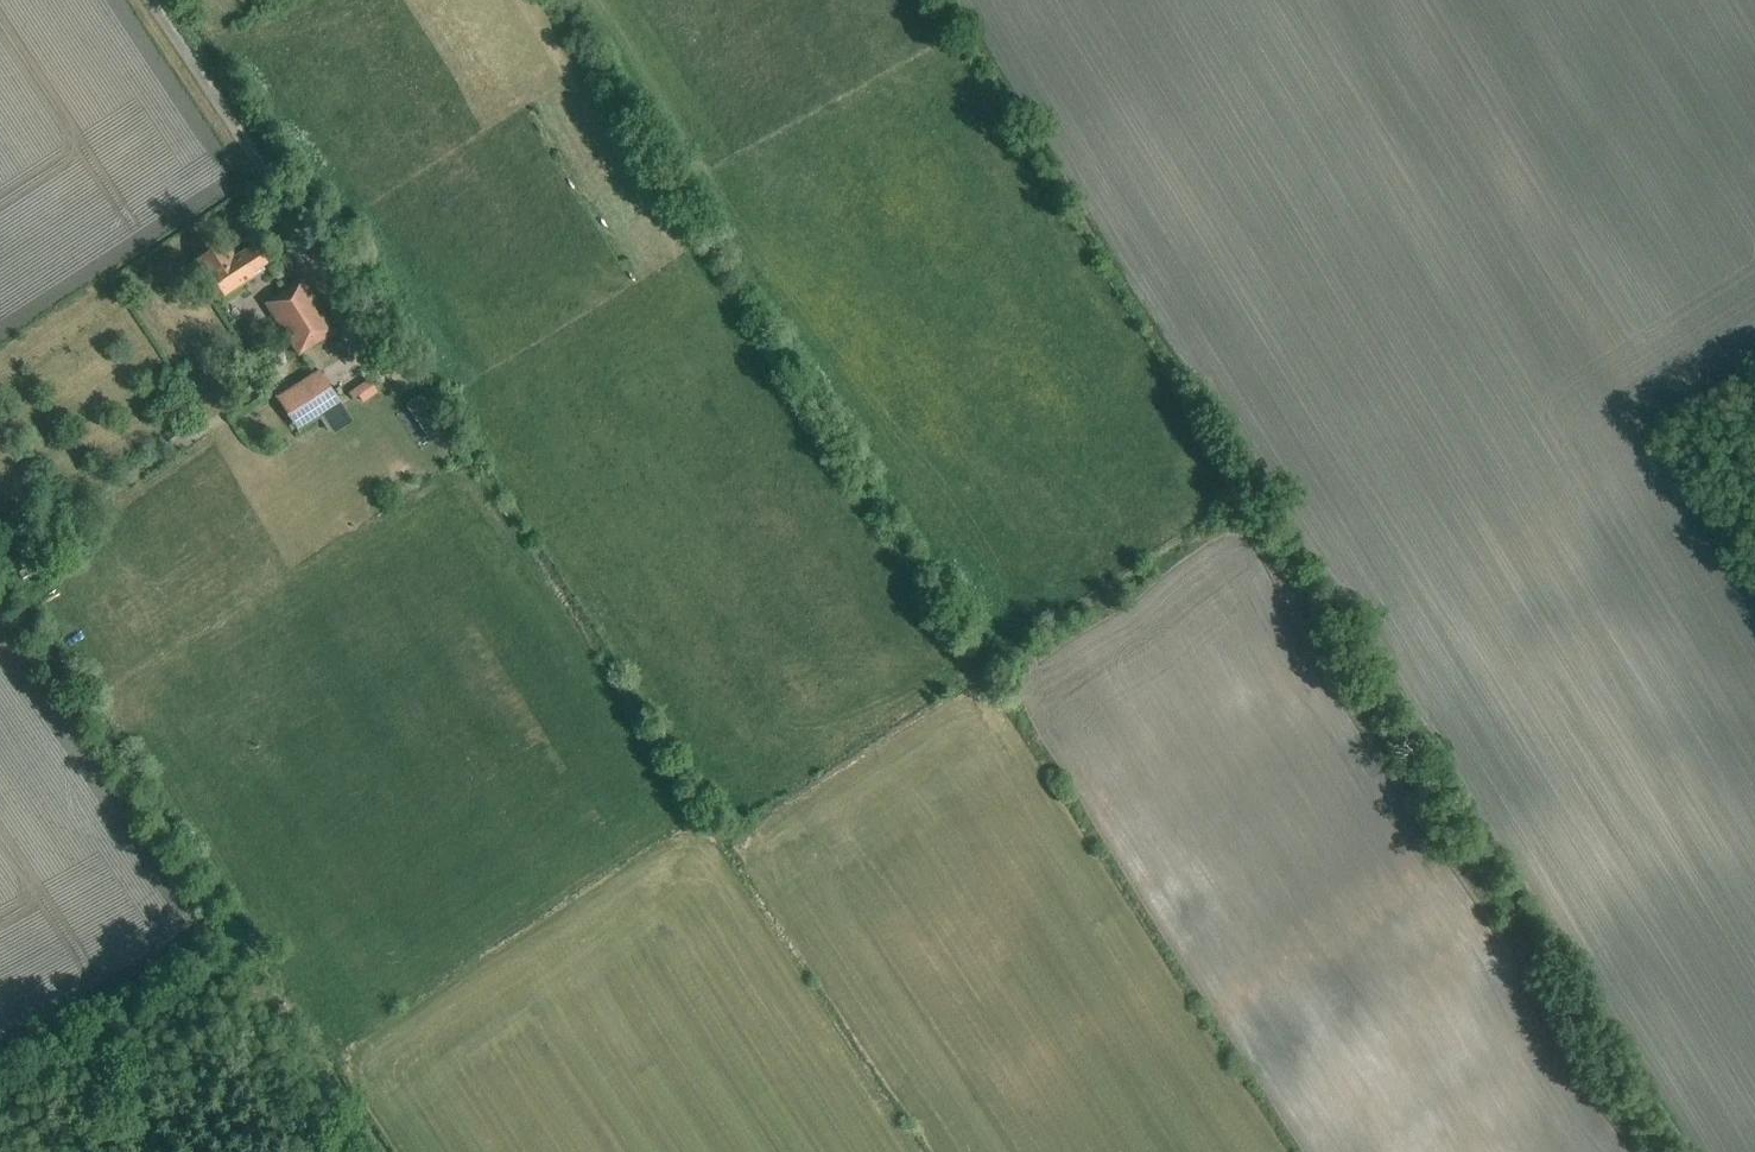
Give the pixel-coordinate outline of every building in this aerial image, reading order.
[(267,265),(256,248),(249,236),(229,249),(226,244),(195,263),(205,279),(211,276),(225,297),(265,271),(263,267),(267,265)] [(299,356),(337,332),(304,281),(266,306),(299,356)] [(319,419),(341,404),(319,370),(297,385),(319,419)] [(412,424),(427,413),(400,378),(385,389),(412,424)]
